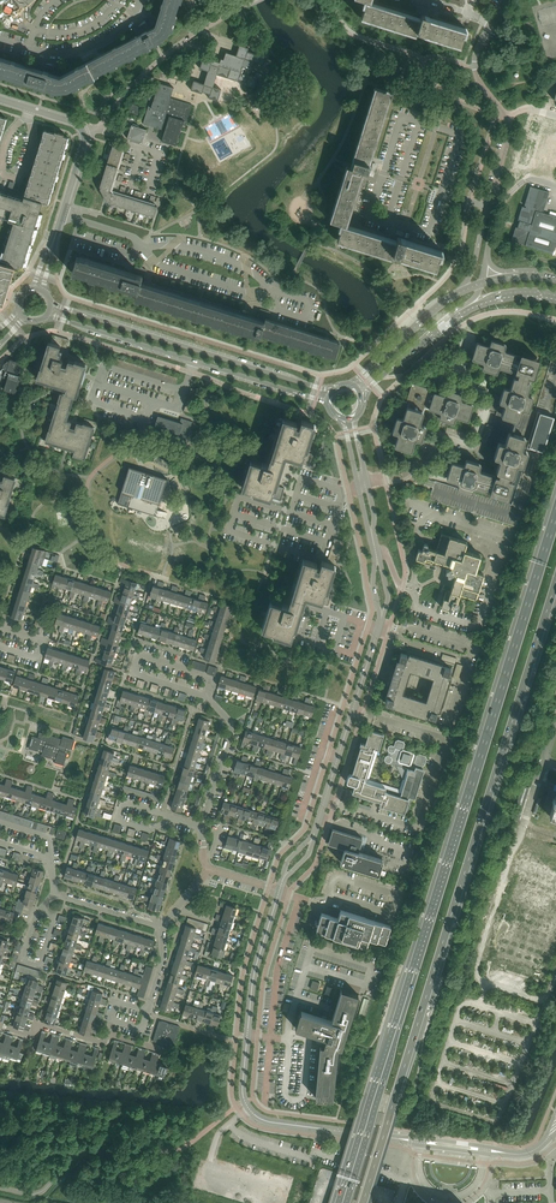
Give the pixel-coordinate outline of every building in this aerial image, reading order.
[(155,45),(162,41),(170,31),(179,2),(180,0),(165,0),(157,27),(156,28),(151,31),(151,27),(154,24),(154,23),(154,22),(154,21),(154,20),(153,20),(152,19),(150,19),(149,19),(148,19),(146,20),(145,20),(146,22),(139,26),(138,27),(138,28),(137,29),(137,30),(137,31),(138,32),(139,33),(140,33),(142,32),(143,35),(103,56),(103,54),(98,57),(99,58),(89,63),(96,75),(155,45)] [(465,30),(429,19),(430,16),(422,13),(420,20),(411,17),(412,16),(371,3),(364,1),(362,7),(364,8),(362,17),(365,18),(416,34),(417,31),(460,45),(465,30)] [(252,67),(253,62),(264,65),(267,56),(266,56),(256,53),(256,52),(255,54),(248,51),(249,48),(240,45),(237,56),(226,52),(224,59),(221,59),(220,63),(219,65),(231,68),(228,77),(238,80),(238,81),(239,79),(246,82),(245,85),(246,86),(254,88),(257,79),(257,77),(258,77),(255,76),(256,75),(254,75),(254,76),(248,74),(250,66),(252,67)] [(228,77),(231,68),(219,65),(220,63),(203,57),(203,58),(204,58),(200,68),(208,71),(204,84),(194,81),(191,90),(197,91),(202,93),(203,92),(210,94),(209,98),(218,101),(218,100),(217,100),(218,97),(221,90),(221,89),(219,89),(219,88),(218,88),(213,87),(217,74),(226,77),(228,77)] [(96,75),(89,63),(61,78),(60,78),(52,75),(55,73),(56,73),(57,73),(58,73),(59,72),(60,72),(60,71),(61,71),(61,70),(61,69),(60,68),(60,67),(59,66),(58,65),(57,64),(55,64),(54,66),(46,64),(46,63),(45,64),(44,64),(43,65),(42,66),(41,67),(41,68),(42,68),(42,69),(43,69),(44,70),(43,73),(0,59),(0,74),(44,88),(56,91),(68,90),(96,75)] [(170,115),(174,101),(170,100),(174,88),(159,83),(159,84),(155,95),(150,94),(148,100),(151,100),(150,102),(143,124),(150,126),(150,125),(155,127),(165,131),(166,129),(161,127),(165,114),(170,115)] [(366,172),(391,92),(376,88),(365,124),(352,167),(348,166),(331,220),(340,223),(347,225),(364,171),(366,172)] [(186,126),(192,105),(186,103),(185,105),(174,101),(170,115),(165,114),(161,127),(166,129),(165,131),(162,141),(162,140),(162,141),(177,146),(177,145),(182,127),(183,125),(186,126)] [(422,112),(424,104),(416,102),(413,110),(422,112)] [(132,104),(130,113),(138,115),(140,107),(132,104)] [(130,139),(129,141),(142,145),(147,130),(132,125),(127,138),(130,139)] [(9,219),(8,221),(9,221),(10,221),(11,221),(13,222),(1,259),(0,258),(0,262),(9,265),(15,267),(19,268),(20,265),(24,267),(41,214),(39,213),(42,203),(48,204),(48,202),(68,138),(63,136),(64,135),(64,134),(55,132),(55,133),(53,133),(45,130),(24,197),(23,199),(17,196),(17,194),(15,192),(12,191),(13,190),(8,189),(7,190),(3,189),(2,189),(2,190),(1,191),(0,191),(0,217),(9,219)] [(111,190),(123,152),(124,149),(113,146),(100,187),(101,187),(101,189),(105,198),(104,198),(106,202),(109,203),(154,217),(157,206),(109,191),(110,190),(111,190)] [(555,244),(555,217),(541,212),(542,210),(543,211),(546,202),(549,192),(530,186),(525,202),(524,205),(526,206),(526,207),(522,206),(518,220),(520,221),(518,227),(516,227),(511,241),(553,254),(555,244)] [(441,252),(397,238),(396,241),(347,225),(340,223),(338,229),(341,230),(338,239),(392,256),(393,253),(395,254),(436,266),(439,257),(441,252)] [(144,283),(145,278),(145,277),(146,272),(147,271),(146,269),(144,268),(143,269),(140,268),(139,267),(137,266),(135,267),(134,271),(136,271),(136,274),(137,274),(136,276),(77,257),(73,271),(137,291),(135,297),(198,317),(202,304),(144,285),(144,283)] [(1,304),(5,300),(9,287),(9,286),(15,267),(9,265),(0,262),(0,305),(1,304)] [(259,321),(249,318),(202,304),(198,317),(257,335),(260,336),(261,334),(336,357),(340,344),(272,322),(265,320),(265,318),(267,319),(268,317),(270,317),(271,313),(270,312),(261,309),(259,310),(261,314),(259,321)] [(40,368),(37,378),(57,384),(62,385),(67,387),(65,393),(64,394),(62,394),(51,431),(49,430),(47,436),(45,436),(45,438),(46,438),(46,441),(65,447),(66,447),(70,448),(75,450),(73,455),(83,459),(91,435),(92,436),(93,433),(97,422),(85,418),(84,422),(83,425),(76,423),(76,424),(71,423),(71,422),(67,421),(68,419),(74,399),(75,396),(77,396),(78,392),(81,384),(82,378),(82,377),(83,373),(84,373),(85,370),(87,365),(85,364),(75,361),(74,363),(73,363),(73,362),(68,361),(67,365),(62,364),(69,340),(53,335),(50,343),(42,368),(40,368)] [(418,489),(431,493),(429,500),(520,528),(555,411),(555,357),(552,355),(535,411),(528,409),(532,396),(529,396),(530,395),(526,394),(532,377),(534,378),(539,362),(537,361),(537,359),(521,354),(521,356),(504,351),(506,345),(492,340),(490,346),(477,343),(472,359),(485,362),(483,368),(491,371),(491,368),(493,369),(493,370),(494,371),(495,370),(497,370),(498,366),(516,372),(510,390),(507,389),(506,391),(505,391),(505,392),(505,393),(505,394),(502,394),(492,426),(488,424),(487,424),(487,425),(482,439),(499,444),(495,457),(501,459),(499,465),(501,465),(500,467),(499,467),(499,468),(499,469),(499,470),(498,470),(496,476),(478,471),(480,464),(466,460),(465,466),(452,462),(447,478),(460,482),(458,487),(435,480),(435,482),(426,479),(424,484),(420,483),(419,482),(418,481),(413,485),(414,486),(415,487),(416,487),(417,488),(418,489)] [(18,375),(22,363),(10,359),(9,361),(8,361),(4,364),(4,365),(3,366),(3,367),(4,367),(6,370),(6,371),(5,373),(4,377),(8,378),(4,390),(16,394),(21,376),(18,375)] [(419,426),(425,407),(443,413),(442,417),(443,417),(443,418),(444,418),(444,419),(445,419),(446,418),(447,418),(446,421),(454,423),(456,417),(468,421),(473,405),(460,401),(462,395),(449,391),(447,397),(430,392),(430,389),(415,384),(414,387),(412,386),(407,402),(409,402),(404,420),(397,418),(393,431),(399,433),(395,446),(411,451),(415,439),(421,440),(424,433),(421,432),(421,431),(422,431),(423,430),(423,429),(422,428),(423,427),(419,426)] [(185,446),(193,422),(181,418),(180,423),(158,416),(153,431),(154,431),(160,433),(158,438),(185,446)] [(286,462),(287,459),(301,463),(308,465),(312,454),(305,452),(314,424),(302,420),(299,427),(296,426),(297,423),(285,419),(277,443),(274,441),(269,455),(267,464),(262,462),(262,464),(252,461),(243,489),(255,492),(281,500),(281,501),(284,502),(286,496),(283,495),(285,488),(278,486),(286,462)] [(9,497),(10,498),(10,497),(9,496),(15,478),(16,472),(0,467),(0,512),(6,514),(9,504),(7,503),(9,497)] [(129,467),(118,504),(165,519),(168,512),(158,509),(167,479),(129,467)] [(476,599),(483,576),(481,575),(482,573),(477,572),(483,554),(464,548),(466,544),(464,543),(464,541),(458,539),(441,534),(442,534),(440,540),(441,540),(440,542),(439,542),(436,550),(428,548),(427,548),(428,546),(428,545),(427,544),(426,543),(425,543),(425,544),(424,544),(422,550),(418,549),(418,550),(416,557),(416,558),(433,563),(434,559),(443,562),(451,564),(450,564),(450,565),(449,565),(449,566),(449,567),(449,568),(446,569),(446,570),(445,571),(446,572),(447,572),(448,572),(448,573),(447,573),(447,574),(448,575),(448,576),(449,576),(453,574),(453,575),(454,576),(455,576),(455,575),(456,575),(455,579),(451,591),(447,590),(441,607),(442,607),(450,609),(449,610),(450,610),(452,606),(457,608),(458,608),(459,607),(460,606),(459,605),(459,604),(458,603),(457,603),(457,602),(460,594),(476,599)] [(307,601),(307,599),(328,606),(332,594),(329,593),(334,575),(337,565),(338,562),(342,550),(345,541),(335,538),(327,562),(322,560),(319,570),(315,569),(317,563),(302,558),(290,594),(292,595),(291,597),(288,607),(284,606),(284,605),(272,601),(264,630),(291,638),(295,626),(298,627),(299,627),(307,601)] [(42,555),(44,550),(33,547),(31,554),(48,559),(48,557),(42,555)] [(39,564),(41,559),(47,561),(48,559),(31,554),(29,561),(39,564)] [(38,569),(39,564),(29,561),(27,568),(43,573),(44,571),(38,569)] [(43,573),(27,568),(25,575),(35,578),(36,573),(43,575),(43,573)] [(59,589),(63,576),(56,574),(53,584),(58,586),(57,588),(59,589)] [(33,583),(35,578),(25,575),(22,582),(39,587),(40,585),(33,583)] [(67,589),(70,579),(63,576),(59,589),(61,589),(62,587),(67,589)] [(135,590),(137,583),(121,578),(120,581),(126,583),(125,587),(135,590)] [(72,597),(77,581),(70,579),(67,589),(71,590),(69,597),(72,597)] [(80,593),(83,583),(77,581),(72,597),(74,598),(76,592),(80,593)] [(157,598),(162,582),(159,581),(157,587),(153,585),(150,596),(157,598)] [(39,587),(22,582),(20,589),(31,592),(32,587),(38,589),(39,587)] [(164,600),(167,590),(163,589),(165,583),(162,582),(157,598),(164,600)] [(85,602),(91,585),(83,583),(80,593),(85,595),(83,601),(85,602)] [(94,598),(97,587),(91,585),(85,602),(87,602),(89,596),(94,598)] [(171,602),(176,586),(173,585),(171,591),(167,590),(164,600),(171,602)] [(177,604),(181,594),(177,593),(178,587),(176,586),(171,602),(177,604)] [(99,606),(104,589),(97,587),(94,598),(99,599),(97,605),(99,606)] [(134,595),(135,590),(125,587),(123,594),(133,597),(139,599),(140,597),(134,595)] [(29,597),(31,592),(20,589),(18,596),(30,599),(31,597),(29,597)] [(108,602),(111,591),(104,589),(99,606),(101,607),(103,600),(108,602)] [(184,607),(189,590),(186,589),(185,595),(181,594),(177,604),(184,607)] [(191,609),(194,598),(190,597),(192,591),(189,590),(184,607),(191,609)] [(131,604),(133,597),(123,594),(122,598),(116,596),(115,599),(131,604)] [(198,611),(203,595),(200,594),(198,600),(194,598),(191,609),(198,611)] [(205,613),(208,603),(204,601),(206,595),(203,595),(198,611),(205,613)] [(26,606),(28,601),(29,601),(30,599),(18,596),(16,603),(26,606)] [(129,611),(131,604),(115,599),(114,602),(120,604),(119,608),(129,611)] [(25,610),(26,606),(16,603),(14,609),(26,613),(26,611),(25,610)] [(230,613),(232,606),(222,603),(220,608),(214,606),(213,608),(230,613)] [(127,616),(129,611),(119,608),(116,614),(127,618),(133,620),(134,618),(127,616)] [(228,620),(230,613),(213,608),(213,611),(219,613),(217,617),(228,620)] [(25,615),(26,613),(14,609),(12,616),(22,620),(23,615),(25,615)] [(64,622),(66,615),(59,613),(56,623),(61,625),(59,631),(61,632),(64,622)] [(124,625),(127,618),(116,614),(115,618),(109,616),(108,620),(124,625)] [(71,623),(73,617),(66,615),(64,622),(61,632),(63,632),(65,626),(69,628),(71,623)] [(74,636),(80,619),(73,617),(71,623),(69,628),(74,629),(72,635),(74,636)] [(226,627),(228,620),(217,617),(216,622),(210,620),(209,622),(226,627)] [(145,635),(149,623),(150,618),(148,618),(147,623),(146,624),(141,623),(138,633),(145,635)] [(152,637),(155,627),(151,625),(151,623),(153,619),(150,618),(149,623),(145,635),(152,637)] [(83,632),(87,622),(80,619),(74,636),(77,637),(79,630),(83,632)] [(122,631),(124,625),(108,620),(107,622),(113,624),(112,628),(122,631)] [(88,640),(93,624),(87,622),(83,632),(88,633),(86,640),(88,640)] [(159,639),(164,623),(162,622),(160,628),(155,627),(152,637),(159,639)] [(223,634),(226,627),(209,622),(208,624),(215,626),(213,631),(223,634)] [(166,641),(169,631),(164,630),(166,623),(164,623),(159,639),(166,641)] [(97,636),(101,626),(93,624),(88,640),(90,641),(92,635),(97,636)] [(172,644),(178,627),(176,626),(174,633),(169,631),(166,641),(172,644)] [(179,646),(182,635),(178,634),(180,628),(178,627),(172,644),(179,646)] [(121,636),(122,631),(112,628),(110,635),(120,638),(126,640),(127,638),(121,636)] [(186,648),(191,631),(190,631),(188,637),(182,635),(179,646),(186,648)] [(194,650),(197,640),(192,638),(194,632),(191,631),(186,648),(194,650)] [(221,641),(223,634),(213,631),(212,636),(205,634),(205,636),(221,641)] [(118,645),(120,638),(110,635),(109,639),(103,637),(102,640),(118,645)] [(219,648),(221,641),(205,636),(204,638),(210,640),(209,644),(204,642),(204,643),(209,645),(219,648)] [(116,652),(118,645),(102,640),(101,643),(107,645),(106,649),(116,652)] [(217,655),(219,648),(209,645),(207,649),(201,647),(200,650),(217,655)] [(50,666),(55,649),(48,647),(45,658),(50,659),(48,665),(50,666)] [(58,662),(62,651),(55,649),(50,666),(52,667),(54,661),(58,662)] [(114,657),(116,652),(106,649),(103,656),(114,659),(120,661),(121,659),(114,657)] [(215,662),(217,655),(200,650),(200,652),(206,654),(204,659),(215,662)] [(64,670),(69,654),(62,651),(58,662),(64,663),(62,670),(64,670)] [(72,666),(75,656),(69,654),(64,670),(66,671),(68,665),(72,666)] [(437,720),(439,714),(435,713),(436,711),(440,712),(451,679),(446,677),(447,675),(450,676),(452,670),(446,668),(445,671),(443,671),(444,667),(411,656),(409,660),(408,660),(409,656),(402,654),(400,661),(403,662),(402,666),(400,665),(398,672),(392,688),(390,694),(393,695),(392,697),(392,699),(389,698),(387,704),(393,706),(394,703),(396,704),(394,708),(428,719),(430,714),(431,715),(430,718),(437,720)] [(77,674),(82,658),(75,656),(72,666),(77,668),(76,674),(77,674)] [(111,666),(114,659),(103,656),(102,660),(96,658),(95,661),(111,666)] [(87,671),(90,660),(82,658),(77,674),(80,675),(82,669),(87,671)] [(215,676),(218,668),(209,665),(207,673),(215,676)] [(114,676),(115,671),(105,668),(103,675),(119,680),(120,677),(114,676)] [(12,681),(15,671),(8,669),(5,679),(10,681),(8,687),(10,687),(12,681)] [(20,688),(24,678),(20,676),(22,670),(18,669),(13,686),(20,688)] [(225,688),(230,672),(228,671),(226,677),(221,675),(218,686),(225,688)] [(232,690),(235,680),(232,679),(234,673),(230,672),(225,688),(232,690)] [(27,690),(32,674),(30,673),(28,679),(24,678),(20,688),(27,690)] [(34,692),(37,682),(33,681),(35,675),(32,674),(27,690),(34,692)] [(118,683),(119,680),(103,675),(101,682),(111,685),(112,681),(118,683)] [(239,692),(244,676),(242,675),(240,681),(235,680),(232,690),(239,692)] [(246,694),(249,684),(245,683),(247,677),(244,676),(239,692),(246,694)] [(41,694),(46,678),(43,677),(42,683),(37,682),(34,692),(41,694)] [(48,696),(51,686),(47,685),(49,679),(46,678),(41,694),(48,696)] [(253,697),(258,680),(255,680),(254,685),(249,684),(246,694),(253,697)] [(55,699),(60,682),(57,682),(55,687),(51,686),(48,696),(55,699)] [(62,701),(65,690),(61,689),(63,683),(60,682),(55,699),(62,701)] [(110,689),(111,685),(101,682),(98,689),(115,694),(116,691),(110,689)] [(263,701),(268,685),(265,684),(263,690),(259,689),(256,699),(263,701)] [(270,703),(273,693),(269,692),(271,686),(268,685),(263,701),(270,703)] [(69,703),(74,687),(71,686),(69,692),(65,690),(62,701),(69,703)] [(75,708),(79,695),(75,693),(77,688),(74,687),(69,703),(68,706),(75,708)] [(107,699),(108,695),(114,697),(115,694),(98,689),(96,696),(107,699)] [(277,706),(282,689),(279,689),(277,695),(273,693),(270,703),(277,706)] [(283,708),(287,698),(283,696),(285,690),(282,689),(277,706),(283,708)] [(127,703),(130,692),(123,690),(119,702),(122,703),(122,701),(127,703)] [(132,711),(137,695),(130,692),(127,703),(132,704),(130,710),(132,711)] [(290,710),(295,694),(293,693),(291,699),(287,698),(283,708),(290,710)] [(297,712),(300,702),(296,701),(298,695),(295,694),(290,710),(297,712)] [(141,707),(144,697),(137,695),(132,711),(134,712),(136,706),(141,707)] [(105,703),(107,699),(96,696),(94,703),(110,708),(111,705),(105,703)] [(146,716),(151,699),(144,697),(141,707),(146,709),(144,715),(146,716)] [(304,714),(309,698),(306,697),(304,703),(300,702),(297,712),(304,714)] [(311,716),(314,706),(310,705),(312,699),(309,698),(304,714),(311,716)] [(155,711),(158,701),(151,699),(146,716),(148,716),(150,710),(155,711)] [(160,720),(165,703),(158,701),(155,711),(160,713),(158,719),(160,720)] [(102,713),(104,709),(110,711),(110,708),(94,703),(92,710),(102,713)] [(169,716),(172,705),(165,703),(160,720),(162,720),(164,714),(169,716)] [(174,724),(179,708),(172,705),(169,716),(173,717),(171,723),(174,724)] [(183,720),(186,710),(179,708),(174,724),(176,725),(177,719),(183,720)] [(101,717),(102,713),(92,710),(90,717),(88,716),(106,722),(107,719),(101,717)] [(105,724),(106,722),(88,716),(86,723),(88,723),(88,724),(98,727),(99,723),(105,724)] [(208,726),(210,721),(199,718),(197,725),(209,729),(210,726),(208,726)] [(97,731),(98,727),(88,724),(86,730),(102,736),(103,733),(97,731)] [(122,742),(127,725),(126,725),(124,731),(118,730),(115,740),(122,742)] [(129,744),(132,734),(128,732),(130,726),(127,725),(122,742),(129,744)] [(208,731),(209,729),(197,725),(195,732),(205,735),(207,730),(208,731)] [(115,740),(118,730),(114,728),(115,726),(112,726),(108,738),(115,740)] [(415,797),(417,790),(417,789),(418,789),(423,770),(421,769),(423,766),(425,765),(427,758),(426,756),(426,755),(419,753),(419,754),(417,755),(414,754),(413,752),(413,751),(404,748),(405,744),(405,743),(403,741),(404,741),(398,739),(398,740),(396,741),(395,741),(394,745),(391,745),(389,746),(388,746),(387,749),(388,750),(389,752),(391,753),(390,755),(388,755),(386,756),(385,756),(384,760),(385,760),(386,762),(385,762),(396,765),(403,779),(399,789),(369,779),(383,735),(383,734),(382,735),(371,731),(372,727),(371,727),(368,736),(369,736),(368,737),(368,738),(366,744),(361,743),(360,747),(361,747),(353,774),(350,773),(350,774),(349,774),(346,781),(347,781),(347,782),(347,783),(355,785),(353,793),(360,795),(359,797),(380,804),(379,806),(383,807),(384,805),(397,809),(397,810),(410,814),(410,813),(408,812),(412,797),(414,797),(414,798),(415,798),(415,797)] [(250,743),(253,732),(248,731),(249,729),(247,728),(241,746),(244,747),(246,741),(250,743)] [(136,746),(141,730),(139,729),(137,735),(132,734),(129,744),(136,746)] [(102,736),(86,730),(83,737),(94,741),(95,736),(101,738),(102,736)] [(143,749),(146,738),(141,737),(143,731),(141,730),(136,746),(143,749)] [(32,737),(29,748),(37,750),(37,751),(38,751),(38,750),(43,752),(42,755),(51,758),(56,759),(55,762),(64,765),(66,757),(68,751),(69,748),(72,749),(75,740),(63,736),(62,739),(40,732),(39,735),(38,738),(32,736),(32,737)] [(204,740),(205,735),(195,732),(193,739),(205,742),(205,740),(204,740)] [(258,734),(253,732),(250,743),(254,744),(252,750),(255,751),(260,733),(258,732),(258,734)] [(263,747),(267,737),(262,735),(263,733),(260,733),(255,751),(258,752),(260,746),(263,747)] [(150,751),(155,734),(153,734),(151,740),(146,738),(143,749),(150,751)] [(157,753),(160,743),(155,741),(157,735),(155,734),(150,751),(157,753)] [(269,755),(274,737),(272,736),(272,738),(267,737),(263,747),(268,748),(266,754),(269,755)] [(277,751),(280,741),(276,740),(276,738),(274,737),(269,755),(271,756),(273,750),(277,751)] [(164,755),(169,738),(167,738),(165,744),(160,743),(157,753),(164,755)] [(171,757),(174,747),(169,745),(171,739),(169,738),(164,755),(171,757)] [(204,745),(205,742),(193,739),(191,746),(201,749),(202,744),(204,745)] [(282,759),(288,741),(286,741),(285,743),(280,741),(277,751),(282,753),(280,759),(282,759)] [(291,755),(294,745),(290,744),(290,742),(288,741),(282,759),(285,760),(287,754),(291,755)] [(297,764),(302,746),(300,745),(299,747),(294,745),(291,755),(295,757),(294,763),(297,764)] [(199,753),(201,749),(191,746),(188,752),(200,756),(201,754),(199,753)] [(113,757),(114,752),(104,749),(102,756),(119,761),(119,759),(113,757)] [(196,763),(198,758),(200,758),(200,756),(188,752),(186,759),(196,763)] [(110,766),(112,762),(118,763),(119,761),(102,756),(100,763),(110,766)] [(241,772),(246,756),(243,756),(241,761),(237,760),(234,770),(241,772)] [(248,775),(251,764),(247,763),(249,757),(246,756),(241,772),(248,775)] [(195,767),(196,763),(186,759),(184,766),(196,770),(197,768),(195,767)] [(254,777),(259,761),(257,760),(255,766),(251,764),(248,775),(254,777)] [(261,779),(264,769),(260,767),(262,762),(259,761),(254,777),(261,779)] [(109,771),(110,766),(100,763),(98,770),(114,775),(115,773),(109,771)] [(268,781),(273,765),(270,764),(269,770),(264,769),(261,779),(268,781)] [(133,779),(137,767),(130,765),(127,775),(132,777),(132,779),(133,779)] [(275,783),(278,773),(274,772),(276,766),(273,765),(268,781),(275,783)] [(195,772),(196,770),(184,766),(182,773),(192,776),(194,771),(195,772)] [(141,780),(144,769),(137,767),(133,779),(136,780),(136,778),(141,780)] [(282,785),(287,769),(284,768),(282,774),(278,773),(275,783),(282,785)] [(147,783),(151,771),(144,769),(141,780),(146,781),(145,783),(147,783)] [(289,788),(292,777),(288,776),(290,770),(287,769),(282,785),(289,788)] [(106,780),(107,775),(114,777),(114,775),(98,770),(95,777),(106,780)] [(155,784),(158,773),(151,771),(147,783),(150,784),(150,782),(155,784)] [(161,788),(165,776),(158,773),(155,784),(160,785),(159,787),(161,788)] [(178,787),(188,790),(191,791),(194,782),(191,781),(192,776),(182,773),(178,787)] [(104,785),(106,780),(95,777),(93,784),(110,789),(111,787),(104,785)] [(10,780),(7,779),(5,785),(1,783),(0,787),(0,794),(5,796),(10,780)] [(12,798),(15,788),(11,786),(13,781),(10,780),(5,796),(4,797),(11,800),(12,798)] [(101,794),(103,789),(109,791),(110,789),(93,784),(91,791),(101,794)] [(25,802),(30,786),(28,785),(26,791),(22,790),(19,800),(25,802)] [(519,819),(529,787),(522,785),(512,817),(519,819)] [(32,806),(36,794),(32,793),(33,787),(30,786),(25,802),(32,804),(32,806)] [(186,795),(188,790),(178,787),(175,794),(187,798),(188,795),(186,795)] [(19,800),(22,790),(15,788),(12,798),(16,799),(14,806),(17,806),(19,800)] [(100,799),(101,794),(91,791),(89,798),(106,803),(106,801),(100,799)] [(46,809),(51,793),(48,792),(46,798),(43,796),(39,807),(46,809)] [(53,811),(56,801),(52,799),(54,793),(51,793),(46,809),(46,811),(52,813),(53,811)] [(39,807),(43,796),(36,794),(32,806),(37,808),(35,812),(37,813),(39,807)] [(183,804),(185,799),(187,800),(187,798),(175,794),(173,801),(183,804)] [(66,818),(72,799),(69,798),(67,804),(63,803),(60,813),(67,815),(66,818)] [(97,808),(99,803),(105,805),(106,803),(89,798),(87,804),(97,808)] [(74,818),(77,807),(73,806),(75,800),(72,799),(66,818),(73,820),(74,817),(74,818)] [(60,813),(63,803),(56,801),(53,811),(58,812),(56,819),(58,819),(60,813)] [(182,808),(183,804),(173,801),(171,808),(183,812),(184,809),(182,808)] [(226,820),(231,802),(229,801),(229,803),(224,801),(221,812),(225,813),(223,819),(226,820)] [(235,816),(238,806),(233,804),(234,802),(231,802),(226,820),(229,821),(230,815),(235,816)] [(96,813),(97,808),(87,804),(85,812),(101,817),(102,814),(96,813)] [(240,824),(245,806),(243,805),(243,807),(238,806),(235,816),(239,817),(237,823),(240,824)] [(248,820),(252,810),(247,809),(247,807),(245,806),(240,824),(242,825),(244,819),(248,820)] [(265,814),(266,811),(259,809),(254,828),(256,829),(258,823),(262,825),(265,814)] [(253,828),(259,810),(257,810),(256,812),(252,810),(248,820),(253,821),(251,828),(253,828)] [(265,832),(267,833),(273,815),(271,814),(270,816),(265,814),(262,825),(266,826),(265,832)] [(274,817),(275,815),(273,815),(267,833),(270,833),(272,827),(276,829),(279,819),(274,817)] [(64,839),(67,831),(58,829),(56,837),(64,839)] [(82,847),(87,831),(79,829),(76,839),(81,841),(79,847),(79,846),(78,849),(80,849),(81,847),(82,847)] [(383,860),(365,854),(358,852),(362,838),(333,829),(329,843),(345,848),(341,862),(365,869),(379,874),(383,860)] [(231,850),(235,838),(231,837),(233,830),(230,830),(224,848),(231,850)] [(90,843),(94,833),(87,831),(82,847),(83,848),(85,842),(90,843)] [(95,852),(100,835),(94,833),(90,843),(95,845),(93,851),(95,852)] [(239,850),(244,834),(241,833),(239,839),(235,838),(231,850),(232,850),(232,848),(239,850)] [(245,854),(249,842),(245,841),(247,835),(244,834),(239,850),(238,852),(245,854)] [(104,848),(107,837),(100,835),(95,852),(97,852),(99,846),(104,848)] [(109,856),(114,839),(107,837),(104,848),(109,849),(107,855),(109,856)] [(179,845),(180,840),(167,837),(166,842),(162,840),(161,843),(180,848),(180,846),(179,845)] [(252,857),(258,838),(255,837),(253,843),(249,842),(245,854),(252,857)] [(260,856),(263,846),(259,845),(261,839),(258,838),(252,857),(259,859),(260,856)] [(118,852),(121,842),(114,839),(109,856),(111,857),(113,850),(118,852)] [(123,860),(128,844),(121,842),(118,852),(122,853),(121,860),(123,860)] [(267,859),(272,843),(269,842),(267,848),(263,846),(260,856),(267,859)] [(179,851),(180,848),(161,843),(161,845),(167,847),(165,851),(176,855),(177,850),(179,851)] [(131,856),(135,846),(128,844),(123,860),(125,861),(127,855),(131,856)] [(136,865),(142,848),(135,846),(131,856),(136,858),(134,864),(136,865)] [(145,861),(149,850),(142,848),(136,865),(139,865),(140,859),(145,861)] [(175,859),(176,855),(165,851),(164,856),(158,854),(157,856),(175,862),(176,859),(175,859)] [(175,865),(175,862),(157,856),(156,858),(163,860),(161,865),(171,869),(173,864),(175,865)] [(72,879),(77,863),(74,862),(73,868),(68,866),(64,877),(72,879)] [(79,881),(82,871),(77,869),(79,863),(77,863),(72,879),(79,881)] [(170,873),(171,869),(161,865),(160,870),(153,868),(153,870),(171,876),(172,873),(170,873)] [(86,883),(91,867),(88,866),(86,872),(82,871),(79,881),(86,883)] [(42,878),(44,871),(33,867),(32,872),(26,870),(25,873),(42,878)] [(92,886),(96,875),(91,874),(92,867),(91,867),(86,883),(92,886)] [(12,872),(5,870),(0,886),(0,887),(2,887),(4,881),(9,882),(12,872)] [(99,888),(104,871),(102,870),(100,877),(96,875),(92,886),(99,888)] [(170,878),(171,876),(153,870),(152,872),(158,874),(157,879),(167,882),(169,878),(170,878)] [(106,890),(110,879),(104,878),(106,872),(104,871),(99,888),(106,890)] [(15,885),(19,874),(12,872),(9,882),(13,884),(11,890),(13,891),(15,885)] [(39,885),(42,878),(25,873),(24,875),(30,876),(29,882),(39,885)] [(113,892),(118,875),(116,875),(114,881),(110,879),(106,890),(113,892)] [(120,894),(123,884),(118,882),(120,876),(118,875),(113,892),(120,894)] [(127,896),(132,880),(130,879),(128,885),(123,884),(120,894),(127,896)] [(166,886),(167,882),(157,879),(155,884),(149,882),(148,884),(167,890),(168,887),(166,886)] [(134,898),(137,888),(132,886),(134,880),(132,880),(127,896),(134,898)] [(37,892),(39,885),(29,882),(28,886),(21,884),(21,887),(37,892)] [(163,896),(164,892),(166,892),(167,890),(148,884),(148,886),(154,888),(153,893),(163,896)] [(35,899),(37,892),(21,887),(20,888),(26,890),(25,895),(35,899)] [(162,900),(163,896),(153,893),(151,897),(145,896),(144,898),(162,903),(163,901),(162,900)] [(33,906),(35,899),(25,895),(23,900),(22,899),(21,902),(25,903),(33,906)] [(162,906),(162,903),(144,898),(143,900),(150,902),(148,907),(159,910),(160,905),(162,906)] [(234,915),(237,908),(220,903),(219,906),(225,908),(224,912),(234,915)] [(13,918),(14,915),(15,911),(15,910),(13,909),(12,911),(8,909),(4,920),(11,922),(13,918)] [(389,933),(391,927),(390,927),(391,925),(341,910),(338,918),(322,913),(316,930),(366,946),(369,937),(385,942),(389,933)] [(232,922),(234,915),(224,912),(223,916),(217,914),(216,917),(232,922)] [(82,925),(83,921),(90,922),(90,920),(84,918),(74,915),(72,919),(71,919),(70,922),(82,925)] [(230,929),(232,922),(216,917),(215,920),(221,921),(220,926),(230,929)] [(481,930),(484,920),(479,919),(476,928),(481,930)] [(80,930),(82,925),(70,922),(69,924),(71,925),(69,929),(86,934),(87,932),(80,930)] [(101,941),(106,925),(99,922),(95,933),(100,934),(99,941),(101,941)] [(110,937),(113,927),(106,925),(101,941),(102,942),(104,935),(110,937)] [(196,928),(192,927),(189,926),(186,925),(184,932),(200,937),(201,935),(195,933),(196,928)] [(228,936),(230,929),(220,926),(219,929),(213,928),(212,931),(228,936)] [(115,946),(120,929),(113,927),(110,937),(114,939),(112,945),(115,946)] [(86,934),(69,929),(68,933),(67,933),(66,935),(78,939),(79,934),(85,936),(86,934)] [(123,942),(127,931),(120,929),(115,946),(116,946),(118,940),(123,942)] [(128,950),(134,933),(127,931),(123,942),(128,943),(126,949),(128,950)] [(226,942),(228,936),(212,931),(211,933),(217,935),(215,939),(226,942)] [(200,937),(184,932),(182,939),(192,942),(193,937),(200,939),(200,937)] [(137,946),(140,936),(134,933),(128,950),(130,951),(132,944),(137,946)] [(8,940),(8,938),(0,935),(0,937),(0,946),(8,948),(8,946),(7,945),(8,940)] [(76,944),(78,939),(66,935),(65,938),(66,938),(65,943),(82,948),(82,946),(76,944)] [(142,954),(147,938),(140,936),(137,946),(142,947),(140,954),(142,954)] [(151,950),(154,940),(147,938),(142,954),(144,955),(146,949),(151,950)] [(191,947),(192,942),(182,939),(180,945),(196,951),(197,949),(191,947)] [(224,949),(226,942),(215,939),(214,943),(208,941),(207,944),(224,949)] [(81,950),(82,948),(65,943),(64,947),(62,946),(61,949),(73,953),(75,948),(81,950)] [(224,957),(226,950),(224,949),(207,944),(207,947),(213,949),(211,953),(224,957)] [(188,955),(189,951),(195,953),(196,951),(180,945),(177,952),(188,955)] [(72,958),(73,953),(61,949),(61,952),(62,952),(61,956),(77,962),(78,960),(72,958)] [(186,960),(188,955),(177,952),(175,959),(192,964),(193,962),(186,960)] [(91,972),(96,956),(94,955),(92,961),(87,960),(84,970),(91,972)] [(69,967),(71,962),(77,964),(77,962),(61,956),(60,961),(58,960),(57,963),(69,967)] [(98,975),(101,964),(96,963),(98,956),(96,956),(91,972),(98,975)] [(105,977),(110,960),(108,959),(106,966),(101,964),(98,975),(105,977)] [(191,967),(192,964),(175,959),(173,966),(183,969),(185,965),(191,967)] [(112,979),(115,969),(110,967),(112,961),(110,960),(105,977),(112,979)] [(68,971),(69,967),(57,963),(56,966),(58,966),(56,971),(67,974),(67,973),(73,975),(74,973),(68,971)] [(118,981),(124,964),(121,964),(119,970),(115,969),(112,979),(118,981)] [(125,983),(129,973),(124,971),(126,965),(124,964),(118,981),(125,983)] [(202,977),(205,966),(198,964),(194,976),(197,977),(197,975),(202,977)] [(182,974),(183,969),(173,966),(171,973),(188,978),(188,976),(182,974)] [(207,985),(212,969),(205,966),(202,977),(207,978),(205,985),(207,985),(206,987),(207,987),(207,985)] [(132,985),(137,969),(135,968),(133,974),(129,973),(125,983),(132,985)] [(139,988),(140,985),(141,982),(142,979),(143,977),(137,975),(139,969),(137,969),(132,985),(139,988)] [(216,981),(219,971),(212,969),(207,985),(209,986),(211,980),(216,981)] [(221,990),(226,973),(219,971),(216,981),(221,983),(219,989),(221,990)] [(188,978),(171,973),(169,980),(179,983),(181,979),(187,980),(188,978)] [(233,975),(226,973),(221,990),(223,990),(225,984),(230,985),(233,975)] [(24,983),(26,984),(43,989),(44,986),(38,985),(39,980),(26,976),(24,983)] [(65,989),(68,982),(57,979),(56,983),(50,981),(49,984),(65,989)] [(178,988),(179,983),(169,980),(167,987),(183,992),(184,990),(178,988)] [(318,990),(320,982),(313,980),(310,988),(318,990)] [(35,994),(36,990),(42,992),(43,989),(26,984),(24,991),(35,994)] [(68,990),(65,989),(49,984),(48,987),(54,989),(53,993),(66,997),(68,990)] [(175,997),(176,992),(183,994),(183,992),(167,987),(165,994),(175,997)] [(333,1099),(334,1094),(338,1048),(342,1048),(342,1046),(343,1043),(359,995),(342,989),(332,1021),(301,1011),(296,1028),(325,1037),(325,1038),(320,1036),(318,1043),(323,1044),(322,1045),(321,1045),(316,1097),(333,1099)] [(101,998),(103,993),(92,990),(90,997),(106,1002),(107,999),(101,998)] [(33,998),(35,994),(24,991),(22,998),(38,1003),(39,1000),(33,998)] [(61,1003),(63,997),(53,993),(52,997),(46,995),(45,998),(61,1003)] [(173,1002),(175,997),(165,994),(162,1001),(179,1006),(180,1004),(173,1002)] [(106,1005),(106,1002),(90,997),(88,1004),(98,1008),(100,1003),(106,1005)] [(37,1006),(38,1003),(22,998),(20,1005),(30,1008),(31,1004),(37,1006)] [(59,1010),(61,1003),(45,998),(44,1001),(50,1003),(48,1007),(59,1010)] [(179,1006),(162,1001),(160,1008),(171,1011),(172,1006),(178,1008),(179,1006)] [(190,1016),(197,1019),(202,1002),(200,1001),(199,1004),(194,1003),(193,1006),(190,1016)] [(183,1014),(190,1016),(193,1006),(188,1005),(189,1003),(187,1002),(186,1004),(183,1014)] [(203,1021),(207,1010),(202,1009),(204,1003),(202,1002),(197,1019),(203,1021)] [(97,1011),(98,1008),(88,1004),(86,1011),(102,1016),(103,1013),(97,1011)] [(29,1012),(30,1008),(20,1005),(18,1012),(34,1017),(35,1014),(29,1012)] [(210,1023),(216,1006),(214,1006),(212,1012),(207,1010),(203,1021),(210,1023)] [(218,1025),(221,1015),(216,1013),(218,1007),(216,1006),(210,1023),(218,1025)] [(57,1017),(59,1010),(48,1007),(47,1011),(41,1009),(40,1012),(57,1017)] [(33,1020),(34,1018),(34,1017),(18,1012),(15,1011),(13,1018),(16,1019),(26,1022),(27,1018),(33,1020)] [(101,1019),(102,1016),(86,1011),(84,1018),(94,1021),(95,1017),(101,1019)] [(55,1024),(57,1017),(40,1012),(40,1015),(46,1016),(44,1021),(55,1024)] [(93,1025),(94,1021),(84,1018),(82,1025),(98,1030),(99,1027),(93,1025)] [(25,1026),(26,1022),(16,1019),(13,1026),(30,1031),(31,1028),(25,1026)] [(172,1043),(176,1033),(178,1034),(180,1027),(162,1021),(159,1020),(156,1030),(153,1041),(171,1047),(172,1043)] [(97,1033),(98,1030),(82,1025),(79,1032),(90,1035),(91,1031),(97,1033)] [(44,1052),(47,1042),(43,1040),(46,1031),(42,1030),(36,1050),(44,1052)] [(10,1035),(6,1034),(4,1043),(0,1041),(0,1042),(0,1057),(3,1058),(10,1035)] [(50,1054),(56,1035),(53,1034),(50,1042),(47,1042),(44,1052),(50,1054)] [(9,1060),(14,1046),(10,1045),(13,1036),(10,1035),(3,1058),(9,1060)] [(57,1045),(60,1036),(56,1035),(50,1054),(49,1057),(56,1060),(57,1057),(61,1046),(57,1045)] [(23,1053),(20,1052),(24,1039),(20,1038),(17,1047),(14,1046),(9,1060),(10,1060),(11,1057),(18,1059),(21,1060),(23,1053)] [(64,1059),(70,1039),(67,1038),(64,1047),(61,1046),(57,1057),(64,1059)] [(71,1061),(74,1050),(71,1049),(74,1040),(70,1039),(64,1059),(71,1061)] [(116,1062),(119,1051),(115,1050),(118,1041),(115,1040),(109,1059),(116,1062)] [(78,1063),(84,1043),(80,1042),(78,1051),(74,1050),(71,1061),(78,1063)] [(85,1065),(89,1054),(84,1053),(87,1044),(84,1043),(78,1063),(85,1065)] [(123,1064),(129,1044),(125,1043),(122,1052),(119,1051),(116,1062),(123,1064)] [(130,1066),(133,1055),(129,1054),(132,1045),(129,1044),(123,1064),(130,1066)] [(93,1068),(96,1058),(99,1048),(95,1047),(93,1056),(89,1054),(85,1065),(93,1068)] [(137,1068),(143,1049),(139,1047),(136,1056),(133,1055),(130,1066),(137,1068)] [(143,1070),(147,1059),(143,1058),(146,1050),(143,1049),(137,1068),(143,1070)] [(151,1072),(157,1053),(153,1052),(150,1060),(147,1059),(143,1070),(151,1072)] [(157,1075),(161,1064),(157,1063),(160,1054),(157,1053),(151,1072),(157,1075)] [(164,1077),(170,1057),(166,1056),(164,1065),(161,1064),(157,1075),(164,1077)]
